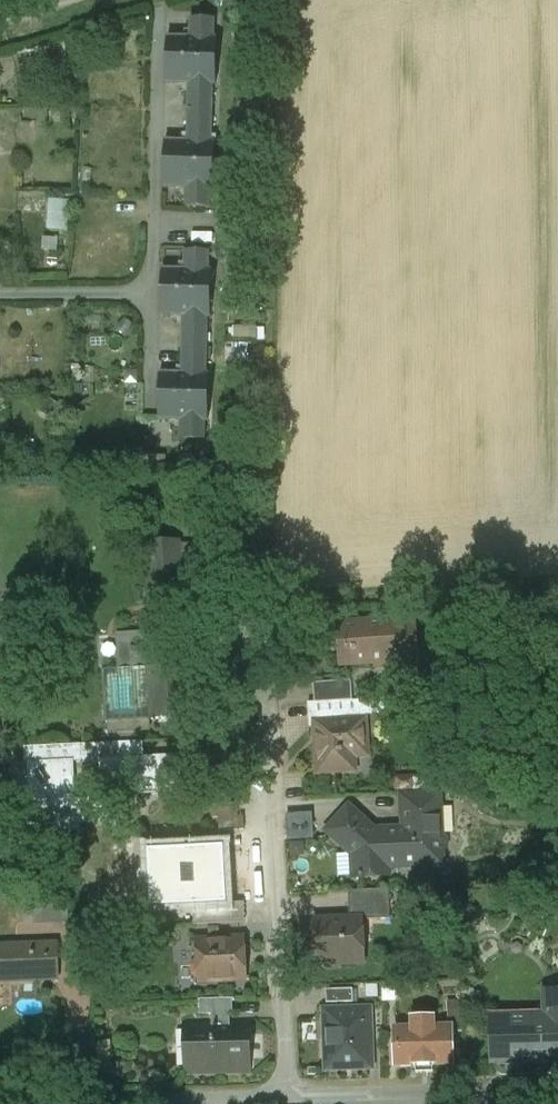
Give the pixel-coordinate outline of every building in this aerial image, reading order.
[(216,20),(191,20),(191,39),(170,38),(169,60),(218,62),(219,39),(216,39),(216,20)] [(218,62),(169,60),(169,83),(190,84),(189,113),(214,114),(215,85),(217,85),(218,62)] [(214,114),(189,113),(189,142),(167,141),(166,165),(215,166),(216,143),(213,143),(214,114)] [(215,166),(166,165),(166,187),(188,187),(187,206),(211,207),(212,188),(215,188),(215,166)] [(71,231),(73,200),(53,199),(51,230),(71,231)] [(207,251),(186,251),(186,272),(162,271),(162,292),(211,293),(212,272),(207,272),(207,251)] [(211,293),(162,292),(162,316),(183,317),(183,345),(207,345),(207,317),(211,317),(211,293)] [(207,345),(183,345),(183,373),(160,373),(160,396),(209,396),(209,373),(207,373),(207,345)] [(209,396),(160,396),(160,421),(182,421),(182,441),(206,441),(206,421),(209,421),(209,396)] [(179,542),(149,544),(150,561),(180,560),(179,542)] [(180,560),(150,561),(153,602),(182,600),(180,560)] [(417,621),(339,627),(342,667),(391,663),(390,658),(420,655),(417,621)] [(189,667),(172,668),(170,632),(130,635),(131,636),(117,637),(119,671),(133,670),(133,672),(149,671),(152,721),(192,719),(189,667)] [(119,671),(103,672),(106,723),(152,721),(149,671),(133,672),(133,670),(119,671)] [(353,683),(315,685),(316,705),(354,703),(353,683)] [(354,703),(316,705),(310,705),(311,727),(320,727),(320,725),(365,722),(363,703),(354,703)] [(365,722),(320,725),(320,727),(321,746),(320,746),(321,773),(354,770),(353,754),(367,753),(365,722)] [(147,755),(185,754),(184,741),(146,743),(147,755)] [(143,743),(27,749),(27,765),(30,765),(30,764),(74,763),(74,764),(102,762),(103,782),(150,778),(149,760),(145,760),(143,743)] [(178,757),(149,760),(150,778),(152,793),(181,792),(178,757)] [(74,763),(30,764),(30,765),(30,766),(36,766),(39,825),(33,825),(34,843),(24,843),(25,866),(48,865),(48,857),(57,857),(56,845),(60,845),(60,832),(77,831),(77,824),(102,823),(101,802),(76,803),(74,764),(74,763)] [(440,792),(404,794),(405,809),(440,807),(440,792)] [(238,804),(214,806),(215,819),(219,819),(220,832),(245,831),(244,817),(239,818),(238,804)] [(440,807),(405,809),(406,831),(375,833),(370,829),(350,851),(355,855),(356,878),(361,878),(361,880),(369,880),(369,878),(389,877),(389,868),(438,865),(437,853),(442,853),(448,848),(447,840),(442,835),(440,807)] [(370,829),(351,811),(330,833),(350,851),(370,829)] [(317,814),(292,815),(293,840),(318,839),(317,814)] [(391,891),(350,893),(351,921),(354,921),(363,920),(363,921),(392,920),(391,891)] [(245,904),(196,906),(197,927),(246,924),(245,904)] [(351,921),(316,922),(318,966),(322,965),(327,970),(338,969),(343,964),(365,963),(364,947),(355,939),(354,921),(351,921)] [(245,940),(199,943),(200,961),(194,967),(195,975),(201,980),(201,983),(247,980),(245,940)] [(0,947),(0,980),(56,977),(56,980),(59,979),(56,941),(54,941),(54,944),(0,947)] [(357,1004),(378,1004),(378,989),(357,989),(357,1004)] [(354,990),(327,991),(327,1004),(354,1004),(354,990)] [(522,1025),(522,1018),(494,1019),(496,1063),(557,1062),(557,995),(556,995),(557,1024),(522,1025)] [(236,1000),(200,1001),(200,1019),(236,1018),(236,1000)] [(369,1013),(328,1014),(329,1068),(370,1067),(369,1013)] [(433,1019),(414,1020),(414,1031),(396,1031),(397,1066),(453,1064),(452,1029),(434,1030),(433,1019)] [(247,1025),(186,1027),(187,1074),(249,1072),(247,1025)]
